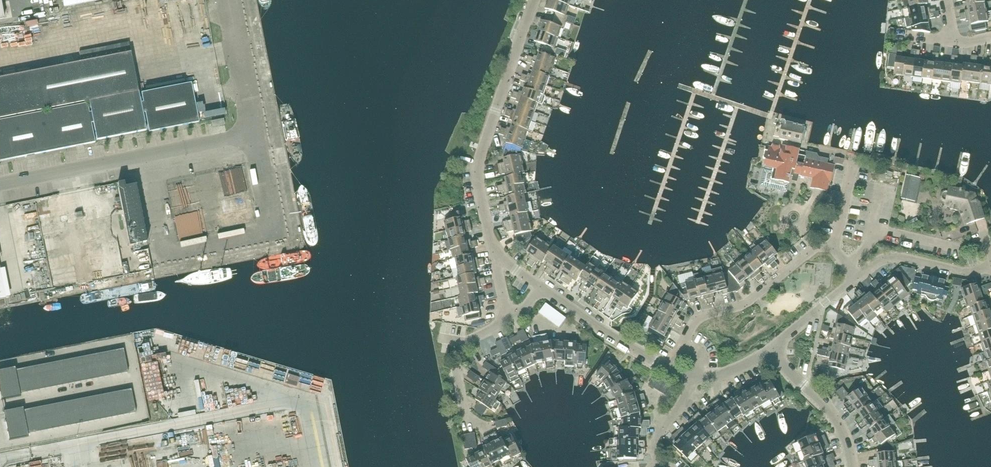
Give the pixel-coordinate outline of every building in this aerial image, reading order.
[(569,5),(554,0),(548,0),(545,9),(555,12),(554,18),(567,22),(569,16),(566,15),(569,5)] [(960,17),(986,12),(985,2),(968,6),(968,10),(964,11),(965,13),(959,14),(960,17)] [(930,8),(925,9),(925,5),(910,8),(910,7),(907,8),(910,18),(936,12),(935,9),(930,10),(930,8)] [(930,33),(928,24),(928,19),(932,19),(939,17),(938,12),(936,12),(910,18),(912,31),(930,33)] [(985,22),(988,22),(986,12),(960,17),(961,20),(966,19),(967,21),(971,21),(973,32),(987,29),(985,22)] [(564,29),(567,22),(554,18),(552,24),(541,20),(538,31),(558,38),(562,28),(564,29)] [(555,47),(558,38),(538,31),(534,41),(544,45),(543,50),(556,55),(558,48),(555,47)] [(131,52),(129,42),(97,48),(99,58),(0,78),(0,118),(89,101),(96,140),(146,131),(143,116),(141,106),(131,52)] [(897,50),(898,44),(891,43),(889,54),(896,55),(894,75),(904,76),(906,59),(902,58),(903,51),(897,50)] [(913,77),(917,50),(914,50),(913,56),(911,55),(910,59),(906,59),(904,76),(913,77)] [(919,56),(920,51),(917,50),(913,77),(923,79),(925,61),(921,61),(922,57),(919,56)] [(556,58),(542,53),(540,53),(538,57),(534,56),(534,58),(528,56),(527,59),(553,68),(556,58)] [(932,80),(936,53),(933,53),(932,58),(930,58),(929,62),(925,61),(923,79),(932,80)] [(939,58),(939,54),(936,53),(932,80),(942,81),(944,63),(940,62),(941,58),(939,58)] [(951,82),(955,56),(952,55),(951,59),(949,59),(948,63),(944,63),(942,81),(951,82)] [(971,82),(974,56),(971,55),(970,61),(968,60),(968,64),(963,64),(963,67),(961,81),(971,82)] [(957,62),(958,56),(955,56),(951,82),(961,84),(961,81),(963,67),(959,66),(960,62),(957,62)] [(977,62),(978,56),(974,56),(971,82),(980,84),(983,67),(979,66),(979,62),(977,62)] [(990,75),(990,58),(989,63),(987,63),(987,67),(983,67),(980,84),(990,85),(990,75)] [(550,77),(553,68),(527,59),(526,62),(531,64),(531,66),(535,67),(533,71),(550,77)] [(547,86),(550,77),(533,71),(532,75),(528,74),(527,76),(522,74),(521,77),(547,86)] [(543,95),(547,86),(521,77),(520,80),(525,82),(525,84),(528,86),(527,89),(541,94),(543,95)] [(144,105),(141,106),(143,116),(146,116),(150,135),(200,125),(192,86),(142,96),(144,105)] [(527,89),(525,88),(523,92),(519,91),(519,93),(513,91),(512,94),(538,103),(541,94),(527,89)] [(535,112),(538,103),(512,94),(511,98),(517,99),(516,102),(520,103),(518,107),(535,112)] [(95,143),(87,103),(0,121),(0,161),(95,143)] [(532,121),(535,112),(518,107),(517,111),(513,109),(513,111),(507,110),(506,113),(532,121)] [(529,130),(532,121),(506,113),(505,116),(510,118),(510,120),(514,121),(512,125),(529,130)] [(786,122),(785,121),(782,120),(781,121),(780,124),(781,126),(782,126),(782,128),(776,127),(774,136),(780,138),(779,139),(801,144),(805,127),(786,122)] [(526,139),(529,130),(512,125),(511,129),(507,127),(506,130),(501,128),(500,131),(526,139)] [(522,149),(526,139),(500,131),(499,134),(504,136),(504,138),(507,139),(506,143),(507,144),(505,151),(520,152),(521,148),(522,149)] [(780,149),(780,146),(773,145),(772,147),(769,147),(768,151),(765,150),(763,158),(766,159),(764,169),(773,171),(771,179),(775,180),(774,186),(788,189),(789,183),(791,175),(798,177),(798,175),(813,178),(811,188),(827,192),(830,182),(831,182),(835,166),(827,164),(829,159),(819,157),(819,156),(817,154),(807,151),(806,157),(799,155),(800,150),(783,146),(782,150),(780,149)] [(499,170),(523,164),(521,154),(504,158),(505,163),(497,164),(499,170)] [(522,174),(525,174),(523,164),(499,170),(500,175),(507,173),(508,177),(522,174)] [(524,183),(522,174),(508,177),(505,178),(506,182),(502,183),(503,185),(497,186),(498,189),(524,183)] [(910,200),(913,185),(910,184),(912,177),(907,176),(902,198),(910,200)] [(125,187),(124,183),(124,182),(117,184),(118,188),(129,246),(147,243),(136,185),(125,187)] [(524,194),(526,193),(524,183),(498,189),(499,193),(504,191),(505,194),(509,193),(509,196),(510,197),(524,193),(524,194)] [(960,189),(960,190),(949,187),(948,191),(946,191),(944,192),(942,193),(941,197),(942,199),(944,201),(946,201),(945,206),(951,207),(951,209),(958,211),(958,208),(962,209),(967,225),(984,219),(979,202),(978,203),(975,194),(962,191),(962,189),(960,189)] [(526,203),(524,194),(524,193),(510,197),(509,196),(507,197),(508,201),(504,202),(504,204),(499,206),(499,209),(526,203)] [(256,220),(253,196),(217,202),(220,225),(256,220)] [(511,216),(528,212),(526,203),(499,209),(500,212),(506,211),(506,213),(510,212),(511,216)] [(99,211),(100,222),(110,221),(109,210),(99,211)] [(461,218),(465,217),(464,211),(452,213),(454,219),(444,221),(447,231),(471,226),(470,220),(462,222),(461,218)] [(506,227),(530,221),(528,212),(511,216),(512,220),(505,222),(506,227)] [(530,232),(532,231),(530,221),(506,227),(507,232),(514,231),(515,235),(516,235),(519,244),(532,236),(530,232)] [(465,233),(472,231),(471,226),(447,231),(449,240),(466,236),(465,233)] [(470,240),(466,240),(466,236),(449,240),(451,250),(477,244),(476,240),(471,242),(470,240)] [(536,237),(534,240),(532,236),(519,244),(527,251),(527,252),(530,254),(528,258),(530,259),(527,263),(529,265),(544,243),(536,237)] [(774,257),(777,254),(767,240),(759,247),(774,265),(776,268),(778,265),(775,261),(777,260),(774,257)] [(552,248),(544,243),(529,265),(532,267),(535,263),(537,264),(539,260),(543,263),(544,261),(544,260),(552,248)] [(472,248),(478,247),(477,244),(451,250),(453,259),(456,259),(456,258),(470,255),(469,251),(473,250),(472,248)] [(547,274),(562,251),(554,246),(552,248),(544,260),(544,261),(548,263),(545,266),(547,267),(544,272),(547,274)] [(107,248),(108,272),(124,271),(123,247),(107,248)] [(776,268),(774,265),(759,247),(751,253),(761,265),(762,266),(765,264),(768,267),(770,265),(773,270),(776,268)] [(560,271),(570,257),(562,251),(547,274),(550,276),(553,271),(555,272),(557,269),(560,271)] [(762,266),(761,265),(751,253),(744,259),(749,265),(761,280),(764,278),(760,273),(762,272),(759,269),(762,266)] [(477,258),(473,259),(472,254),(470,255),(456,258),(456,259),(458,268),(484,262),(483,259),(478,260),(477,258)] [(564,283),(578,262),(570,257),(560,271),(564,273),(559,280),(564,283)] [(761,280),(749,265),(744,259),(736,265),(737,265),(747,278),(751,276),(753,279),(755,278),(758,282),(761,280)] [(479,266),(485,265),(484,262),(458,268),(459,277),(474,274),(477,274),(476,269),(480,269),(479,266)] [(586,267),(582,265),(578,262),(564,283),(569,286),(573,279),(576,282),(579,277),(586,267)] [(597,268),(592,265),(589,263),(587,265),(586,267),(579,277),(583,279),(580,283),(582,284),(579,289),(582,291),(597,268)] [(744,281),(747,278),(737,265),(736,265),(727,273),(726,272),(737,292),(747,284),(744,281)] [(595,288),(605,274),(597,268),(582,291),(585,292),(588,288),(590,289),(592,286),(595,288)] [(904,289),(911,284),(898,269),(888,277),(890,281),(887,283),(898,297),(906,290),(904,289)] [(737,292),(726,272),(713,275),(718,292),(722,291),(723,295),(736,291),(737,292)] [(475,278),(474,274),(459,277),(457,277),(458,287),(486,281),(485,278),(479,279),(479,277),(475,278)] [(598,301),(613,279),(605,274),(595,288),(599,290),(596,294),(598,295),(595,299),(598,301)] [(714,293),(718,292),(713,275),(704,278),(711,304),(714,303),(713,297),(715,297),(714,293)] [(928,277),(922,276),(921,279),(915,277),(912,290),(918,292),(917,294),(926,296),(927,298),(929,300),(931,301),(934,301),(936,300),(938,299),(942,300),(943,295),(947,297),(949,288),(945,287),(946,282),(940,280),(929,277),(928,277)] [(708,305),(711,304),(704,278),(695,280),(699,297),(703,296),(704,300),(707,299),(708,305)] [(621,284),(620,284),(613,279),(598,301),(601,303),(604,299),(605,300),(608,296),(611,299),(613,297),(613,296),(621,284)] [(695,298),(699,297),(695,280),(680,284),(682,292),(680,292),(685,300),(686,301),(687,301),(687,300),(690,299),(691,303),(697,302),(695,298)] [(881,283),(880,284),(876,280),(874,282),(890,303),(898,297),(887,283),(884,286),(881,283)] [(481,286),(486,284),(486,281),(458,287),(460,296),(476,293),(476,294),(478,293),(477,289),(481,288),(481,286)] [(616,308),(630,287),(622,282),(620,284),(621,284),(613,296),(613,297),(616,299),(612,305),(616,308)] [(883,309),(890,303),(874,282),(871,284),(874,288),(873,290),(875,293),(872,295),(881,307),(883,309)] [(988,290),(990,289),(990,284),(979,288),(978,283),(961,289),(964,298),(988,290)] [(685,300),(680,292),(674,284),(674,285),(664,302),(679,311),(681,308),(684,310),(687,305),(684,302),(685,300)] [(629,307),(638,293),(630,287),(616,308),(621,311),(625,305),(629,307)] [(865,293),(863,294),(859,290),(857,292),(874,313),(881,307),(872,295),(871,293),(867,296),(865,293)] [(983,298),(990,296),(988,290),(964,298),(967,308),(970,307),(984,302),(983,298)] [(866,319),(874,313),(857,292),(854,294),(858,298),(856,300),(859,303),(856,305),(866,319)] [(476,297),(476,294),(476,293),(460,296),(460,297),(459,297),(461,306),(482,302),(485,301),(484,296),(476,297)] [(988,305),(986,301),(984,302),(970,307),(973,316),(990,310),(990,304),(988,305)] [(479,308),(483,307),(482,302),(461,306),(463,316),(464,316),(466,322),(481,318),(479,308)] [(677,315),(679,311),(664,302),(659,311),(682,324),(684,321),(679,319),(680,317),(677,315)] [(544,316),(551,307),(546,304),(539,313),(544,316)] [(856,305),(852,308),(850,305),(843,310),(847,315),(849,313),(859,325),(866,319),(856,305)] [(549,320),(556,311),(551,307),(544,316),(549,320)] [(973,316),(976,325),(990,320),(990,310),(973,316)] [(554,324),(556,320),(558,318),(561,315),(556,311),(549,320),(554,324)] [(681,327),(682,324),(659,311),(654,319),(669,328),(671,324),(675,326),(676,324),(681,327)] [(853,338),(855,328),(855,326),(840,315),(837,328),(833,328),(832,333),(853,338)] [(667,331),(669,328),(654,319),(647,332),(665,343),(670,333),(667,331)] [(976,325),(979,334),(990,330),(990,320),(976,325)] [(522,342),(528,339),(524,330),(518,333),(522,342)] [(979,334),(982,343),(990,340),(990,330),(979,334)] [(853,338),(832,333),(829,332),(827,338),(835,339),(834,343),(850,347),(853,338)] [(552,342),(548,342),(547,334),(540,336),(545,362),(555,360),(552,342)] [(535,364),(545,362),(540,336),(533,337),(535,345),(531,345),(531,346),(532,346),(535,364)] [(653,346),(657,339),(651,336),(647,342),(653,346)] [(502,340),(506,350),(512,348),(507,338),(502,340)] [(507,353),(506,350),(502,340),(495,343),(501,356),(507,353)] [(982,343),(985,352),(990,350),(990,340),(982,343)] [(565,361),(566,342),(556,341),(556,342),(552,342),(555,360),(565,361)] [(577,345),(577,343),(566,342),(565,361),(575,362),(576,345),(577,345)] [(848,356),(850,347),(834,343),(833,347),(829,346),(828,348),(823,347),(822,350),(848,356)] [(587,346),(577,345),(576,345),(575,362),(575,364),(586,365),(587,346)] [(526,369),(535,364),(532,346),(531,346),(528,348),(527,347),(518,352),(526,369)] [(120,362),(126,361),(123,349),(117,350),(120,362)] [(117,350),(111,351),(114,363),(120,362),(117,350)] [(845,370),(846,366),(848,356),(822,350),(819,350),(818,355),(830,358),(828,367),(845,370)] [(114,363),(111,351),(105,352),(108,364),(114,363)] [(517,373),(526,369),(518,352),(508,356),(509,358),(510,358),(517,373)] [(102,365),(100,354),(94,355),(96,367),(102,365)] [(94,355),(88,356),(90,368),(96,367),(94,355)] [(82,357),(84,369),(90,368),(88,356),(82,357)] [(76,358),(78,370),(84,369),(82,357),(76,358)] [(72,371),(78,370),(76,358),(70,360),(72,371)] [(517,373),(510,358),(509,358),(500,363),(509,380),(519,375),(517,373)] [(58,362),(61,373),(67,372),(64,361),(58,362)] [(120,362),(122,374),(128,372),(126,361),(120,362)] [(52,363),(55,375),(61,373),(58,362),(52,363)] [(116,375),(122,374),(120,362),(114,363),(116,375)] [(491,373),(494,367),(486,362),(486,363),(483,367),(491,373)] [(616,370),(617,369),(609,362),(596,376),(604,383),(620,373),(619,373),(616,370)] [(49,376),(55,375),(52,363),(46,364),(49,376)] [(110,376),(116,375),(114,363),(108,364),(110,376)] [(41,365),(43,377),(49,376),(46,364),(41,365)] [(37,378),(43,377),(41,365),(35,366),(37,378)] [(98,378),(104,377),(102,365),(96,367),(98,378)] [(29,368),(31,379),(37,378),(35,366),(29,368)] [(16,370),(15,367),(0,370),(0,380),(17,377),(16,370)] [(92,379),(98,378),(96,367),(90,368),(92,379)] [(494,375),(498,370),(494,367),(491,373),(485,381),(501,392),(507,383),(494,375)] [(23,369),(25,380),(31,379),(29,368),(23,369)] [(90,368),(84,369),(87,381),(92,379),(90,368)] [(18,382),(25,380),(23,369),(16,370),(17,377),(18,382)] [(81,382),(87,381),(84,369),(78,370),(81,382)] [(74,383),(81,382),(78,370),(72,371),(74,383)] [(477,383),(480,378),(471,371),(467,377),(477,383)] [(67,372),(61,373),(63,385),(69,384),(67,372)] [(625,381),(620,372),(619,373),(620,373),(604,383),(609,392),(611,391),(611,390),(625,381)] [(61,373),(55,375),(57,386),(63,385),(61,373)] [(51,388),(57,386),(55,375),(49,376),(51,388)] [(657,383),(660,378),(654,375),(652,380),(657,383)] [(43,377),(45,389),(51,388),(49,376),(43,377)] [(17,377),(0,380),(0,390),(19,387),(18,382),(17,377)] [(37,378),(39,390),(45,389),(43,377),(37,378)] [(37,378),(31,379),(34,391),(39,390),(37,378)] [(659,391),(665,381),(660,378),(657,383),(654,388),(659,391)] [(31,379),(25,380),(28,392),(34,391),(31,379)] [(771,381),(767,383),(765,379),(759,382),(770,401),(771,403),(780,398),(771,381)] [(19,387),(20,394),(28,392),(25,380),(18,382),(19,387)] [(632,390),(633,389),(627,380),(625,381),(611,390),(611,391),(616,399),(634,394),(634,393),(632,390)] [(759,382),(758,380),(752,384),(754,388),(752,390),(761,406),(770,401),(759,382)] [(495,400),(501,392),(485,381),(479,390),(481,391),(495,400)] [(664,394),(670,385),(665,381),(659,391),(664,394)] [(670,397),(675,388),(670,385),(664,394),(670,397)] [(0,390),(0,393),(1,400),(21,397),(20,394),(19,387),(0,390)] [(752,390),(749,392),(746,387),(740,391),(753,411),(761,406),(752,390)] [(847,410),(867,395),(861,387),(847,397),(850,401),(844,405),(847,410)] [(127,402),(134,401),(131,389),(125,390),(127,402)] [(125,390),(119,392),(122,403),(127,402),(125,390)] [(495,400),(481,391),(475,399),(479,402),(487,407),(492,410),(498,401),(495,400)] [(744,417),(753,411),(740,391),(734,394),(737,398),(734,400),(743,415),(742,415),(744,417)] [(113,393),(116,404),(122,403),(119,392),(113,393)] [(734,400),(728,392),(722,396),(727,403),(723,405),(735,420),(742,415),(743,415),(734,400)] [(107,394),(110,406),(116,404),(113,393),(107,394)] [(643,394),(636,397),(635,393),(634,393),(634,394),(616,399),(619,409),(645,401),(643,394)] [(101,395),(104,407),(110,406),(107,394),(101,395)] [(98,408),(104,407),(101,395),(96,396),(98,408)] [(859,413),(873,403),(867,395),(847,410),(850,414),(856,410),(859,413)] [(90,397),(92,409),(98,408),(96,396),(90,397)] [(84,399),(86,410),(92,409),(90,397),(84,399)] [(80,411),(86,410),(84,399),(78,400),(80,411)] [(72,401),(74,413),(80,411),(78,400),(72,401)] [(66,402),(69,414),(74,413),(72,401),(66,402)] [(127,402),(130,414),(136,413),(134,401),(127,402)] [(647,408),(647,407),(645,401),(619,409),(622,418),(640,413),(639,410),(647,408)] [(723,405),(720,407),(716,401),(711,405),(726,426),(735,420),(723,405)] [(60,403),(63,415),(69,414),(66,402),(60,403)] [(124,415),(130,414),(127,402),(122,403),(124,415)] [(482,415),(487,407),(479,402),(476,406),(475,407),(476,411),(482,415)] [(57,416),(63,415),(60,403),(54,404),(57,416)] [(118,416),(124,415),(122,403),(116,404),(118,416)] [(858,425),(878,411),(873,403),(859,413),(861,416),(855,421),(858,425)] [(54,404),(49,406),(51,417),(57,416),(54,404)] [(110,406),(112,417),(118,416),(116,404),(110,406)] [(718,432),(726,426),(711,405),(706,409),(710,415),(707,417),(718,432)] [(43,407),(45,418),(51,417),(49,406),(43,407)] [(104,407),(106,418),(112,417),(110,406),(104,407)] [(25,417),(24,410),(23,407),(4,411),(5,421),(25,417)] [(39,420),(45,418),(43,407),(37,408),(39,420)] [(98,408),(100,420),(106,418),(104,407),(98,408)] [(33,421),(39,420),(37,408),(31,409),(33,421)] [(92,409),(94,421),(100,420),(98,408),(92,409)] [(31,409),(24,410),(25,417),(26,422),(33,421),(31,409)] [(86,410),(88,422),(94,421),(92,409),(86,410)] [(83,423),(88,422),(86,410),(80,411),(83,423)] [(74,413),(77,424),(83,423),(80,411),(74,413)] [(870,429),(884,419),(878,411),(858,425),(861,430),(867,426),(870,429)] [(69,414),(71,425),(77,424),(74,413),(69,414)] [(640,418),(640,413),(622,418),(622,428),(647,428),(649,428),(649,421),(641,421),(641,417),(640,418)] [(707,417),(704,419),(699,413),(693,418),(710,438),(718,432),(707,417)] [(65,427),(71,425),(69,414),(63,415),(65,427)] [(57,416),(59,428),(65,427),(63,415),(57,416)] [(53,429),(59,428),(57,416),(51,417),(53,429)] [(27,427),(26,422),(25,417),(5,421),(7,431),(27,427)] [(45,418),(47,430),(53,429),(51,417),(45,418)] [(39,420),(41,431),(47,430),(45,418),(39,420)] [(702,445),(710,438),(693,418),(688,423),(693,428),(690,430),(702,445)] [(869,441),(872,439),(889,427),(884,419),(870,429),(872,432),(866,437),(869,441)] [(33,421),(36,432),(41,431),(39,420),(33,421)] [(497,428),(508,426),(506,420),(495,422),(497,428)] [(28,434),(36,432),(33,421),(26,422),(27,427),(28,434)] [(27,427),(7,431),(9,441),(29,437),(28,434),(27,427)] [(893,440),(897,437),(889,427),(872,439),(875,444),(879,441),(881,445),(881,448),(887,448),(887,446),(894,445),(893,440)] [(647,435),(647,428),(622,428),(620,428),(620,438),(620,439),(637,438),(637,439),(639,439),(639,435),(647,435)] [(690,430),(687,433),(682,428),(677,432),(695,452),(702,445),(690,430)] [(687,459),(695,452),(677,432),(673,436),(678,442),(674,446),(687,459)] [(502,439),(499,440),(496,433),(489,436),(501,460),(510,456),(503,441),(502,439)] [(464,445),(470,444),(468,435),(462,436),(464,445)] [(824,435),(817,438),(816,435),(798,442),(802,452),(827,442),(824,435)] [(493,465),(501,460),(489,436),(483,439),(487,446),(483,448),(485,450),(492,465),(493,465)] [(511,458),(521,454),(513,436),(503,441),(510,456),(511,458)] [(637,442),(637,439),(637,438),(620,439),(620,438),(617,438),(618,449),(645,448),(645,441),(637,442)] [(829,448),(829,447),(827,442),(802,452),(806,461),(821,455),(824,454),(822,451),(829,448)] [(895,451),(894,451),(894,445),(887,446),(887,448),(881,448),(882,453),(877,453),(878,458),(874,458),(874,460),(868,461),(869,464),(896,461),(895,451)] [(645,455),(645,454),(645,448),(618,449),(618,459),(637,459),(637,455),(645,455)] [(492,465),(485,450),(476,454),(482,466),(493,466),(494,466),(493,465),(492,465)] [(476,454),(466,459),(470,466),(482,466),(476,454)] [(821,455),(806,461),(803,462),(805,466),(818,466),(823,465),(823,466),(825,465),(821,455)]
